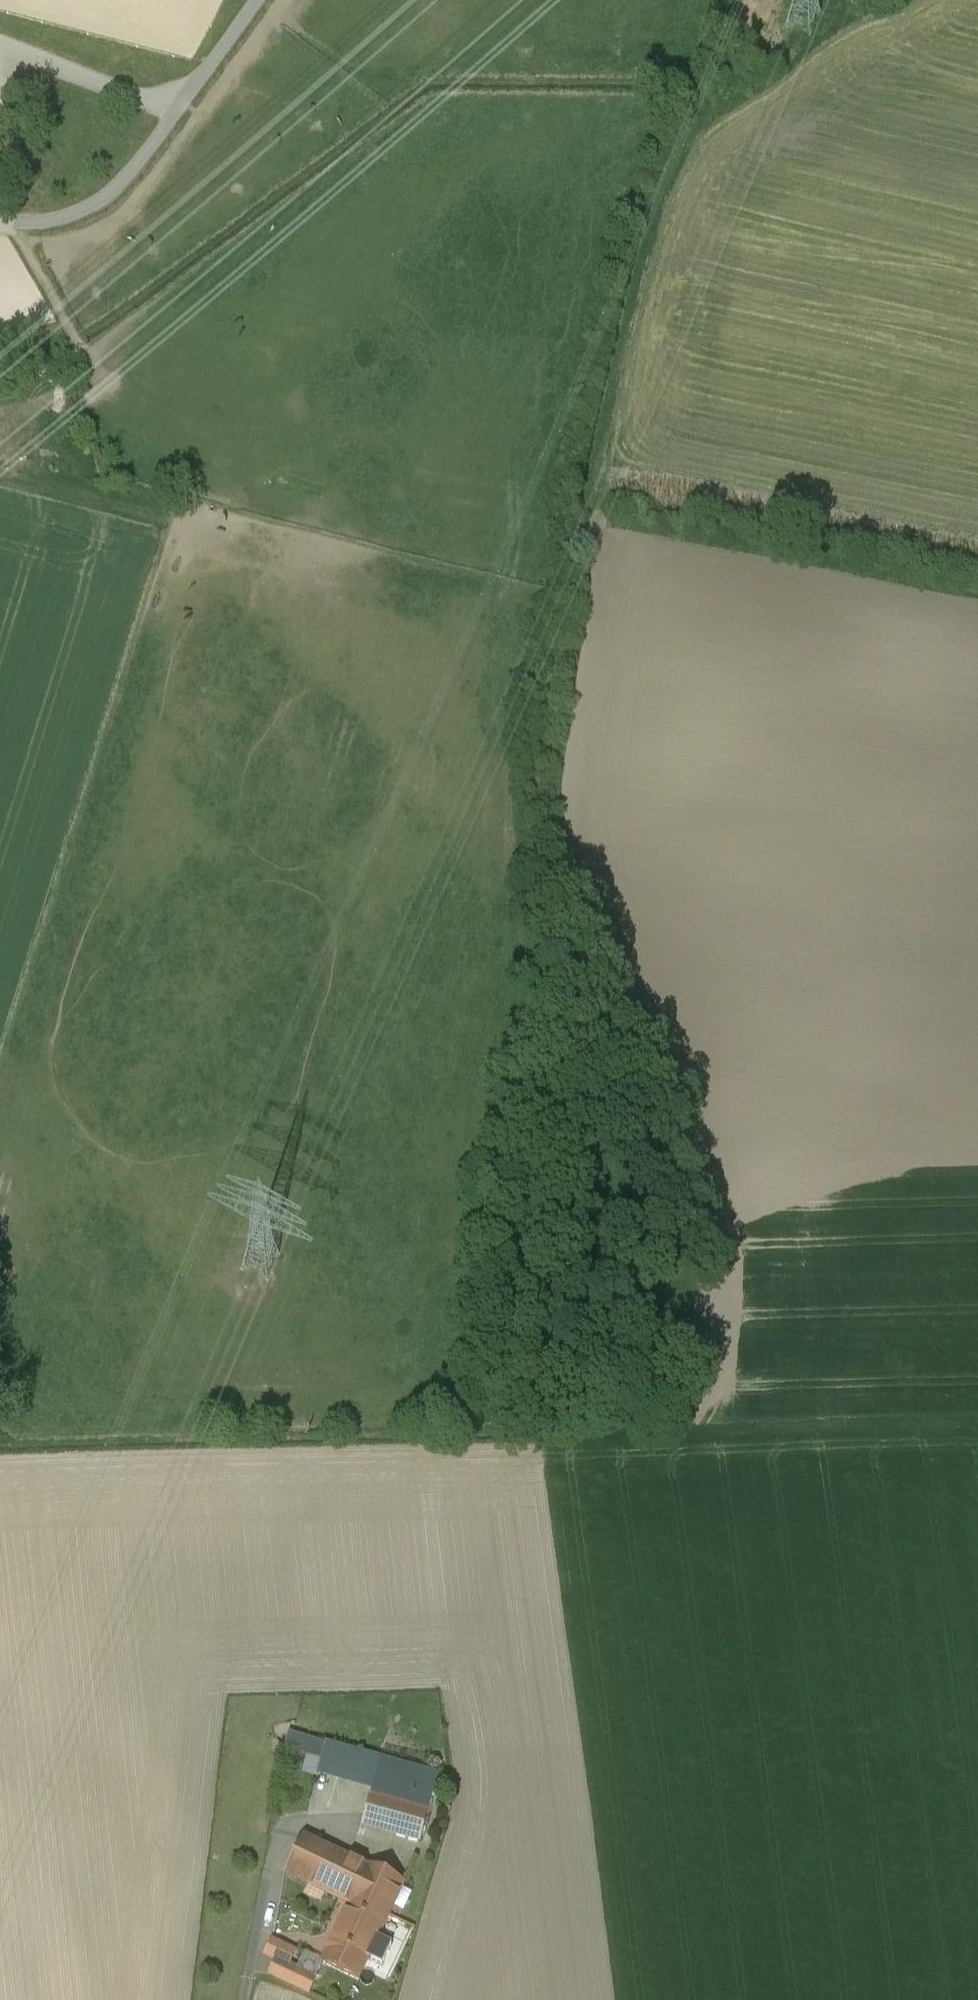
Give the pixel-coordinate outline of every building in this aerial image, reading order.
[(438,1776),(381,1760),(362,1826),(420,1842),(438,1776)] [(342,1922),(376,1938),(402,1884),(307,1840),(290,1876),(350,1905),(342,1922)] [(376,1938),(342,1922),(324,1960),(358,1977),(376,1938)] [(323,1962),(305,1953),(296,1969),(278,1962),(272,1976),(309,1993),(323,1962)]
